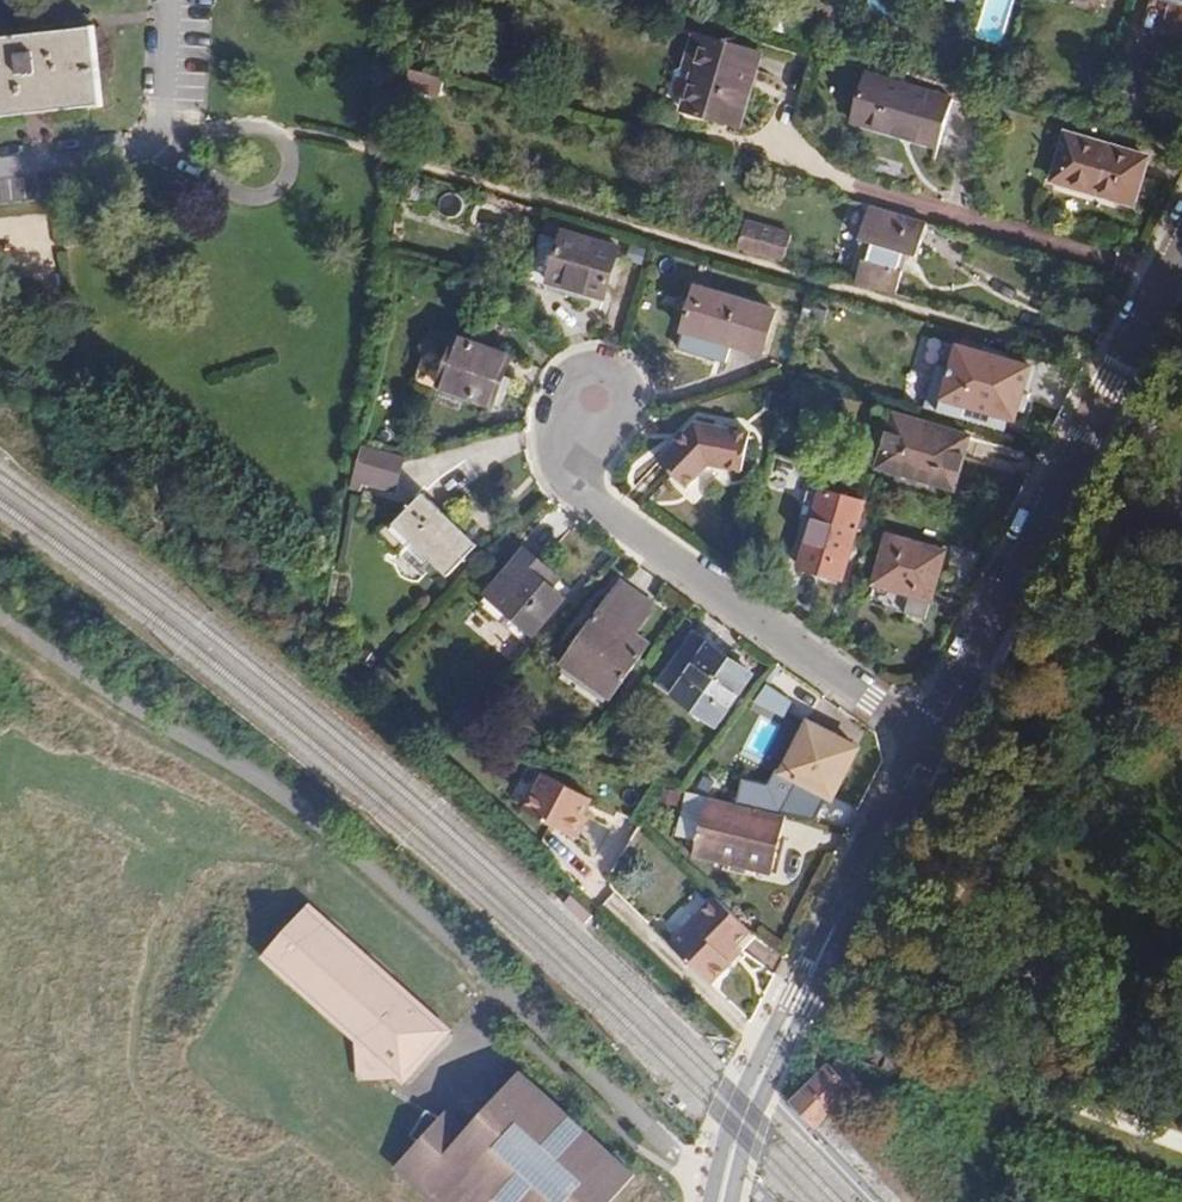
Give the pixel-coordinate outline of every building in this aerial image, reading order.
[(101,106),(92,28),(0,39),(0,118),(101,106)] [(760,52),(694,33),(683,69),(693,72),(683,111),(738,127),(760,52)] [(951,102),(867,76),(853,123),(938,148),(951,102)] [(1146,159),(1064,133),(1049,180),(1132,206),(1146,159)] [(915,257),(925,223),(867,206),(857,240),(870,244),(866,258),(897,268),(901,253),(915,257)] [(781,262),(788,235),(741,222),(734,248),(781,262)] [(563,231),(547,282),(603,299),(619,247),(563,231)] [(894,296),(901,272),(896,270),(897,268),(866,258),(865,261),(860,260),(853,283),(894,296)] [(678,348),(727,363),(731,346),(761,355),(774,310),(694,288),(678,348)] [(456,337),(431,403),(455,412),(461,396),(492,408),(510,357),(456,337)] [(978,352),(963,406),(1013,422),(1029,368),(978,352)] [(877,467),(893,414),(881,410),(865,464),(877,467)] [(953,490),(969,436),(893,414),(877,467),(953,490)] [(659,462),(685,488),(707,466),(741,473),(748,435),(695,425),(672,449),(659,462)] [(397,490),(406,453),(362,443),(353,479),(397,490)] [(820,490),(798,567),(843,580),(865,503),(820,490)] [(476,546),(423,494),(386,532),(384,534),(401,550),(409,541),(434,565),(446,577),(476,546)] [(887,532),(867,603),(926,620),(946,549),(887,532)] [(401,550),(384,534),(379,538),(396,555),(401,550)] [(434,565),(409,541),(401,550),(396,555),(410,568),(421,578),(434,565)] [(524,549),(485,595),(532,637),(565,600),(553,590),(560,580),(524,549)] [(623,581),(563,665),(611,700),(651,644),(638,633),(657,606),(623,581)] [(753,675),(694,633),(657,684),(716,727),(753,675)] [(766,684),(756,701),(783,716),(793,698),(766,684)] [(831,800),(850,764),(842,759),(850,744),(808,722),(781,774),(831,800)] [(850,764),(858,748),(850,744),(842,759),(850,764)] [(582,815),(590,800),(543,776),(524,813),(570,838),(582,815)] [(771,873),(785,816),(706,797),(692,853),(771,873)] [(577,842),(589,819),(582,815),(570,838),(577,842)] [(725,957),(750,934),(714,899),(713,900),(668,945),(707,982),(728,961),(725,957)] [(444,1029),(311,912),(308,916),(302,912),(265,952),(270,957),(267,961),(353,1037),(352,1040),(355,1077),(361,1077),(361,1082),(399,1080),(400,1078),(405,1072),(404,1058),(424,1035),(439,1035),(444,1029)] [(405,1072),(439,1035),(424,1035),(404,1058),(405,1072)] [(824,1059),(815,1051),(807,1059),(815,1067),(824,1059)] [(819,1124),(851,1092),(847,1089),(857,1080),(837,1060),(829,1068),(827,1066),(794,1099),(791,1102),(816,1128),(819,1124)] [(632,1181),(516,1080),(467,1136),(463,1141),(438,1127),(423,1119),(410,1144),(417,1151),(395,1176),(424,1201),(613,1201),(632,1181)] [(467,1136),(446,1117),(438,1127),(463,1141),(467,1136)]
